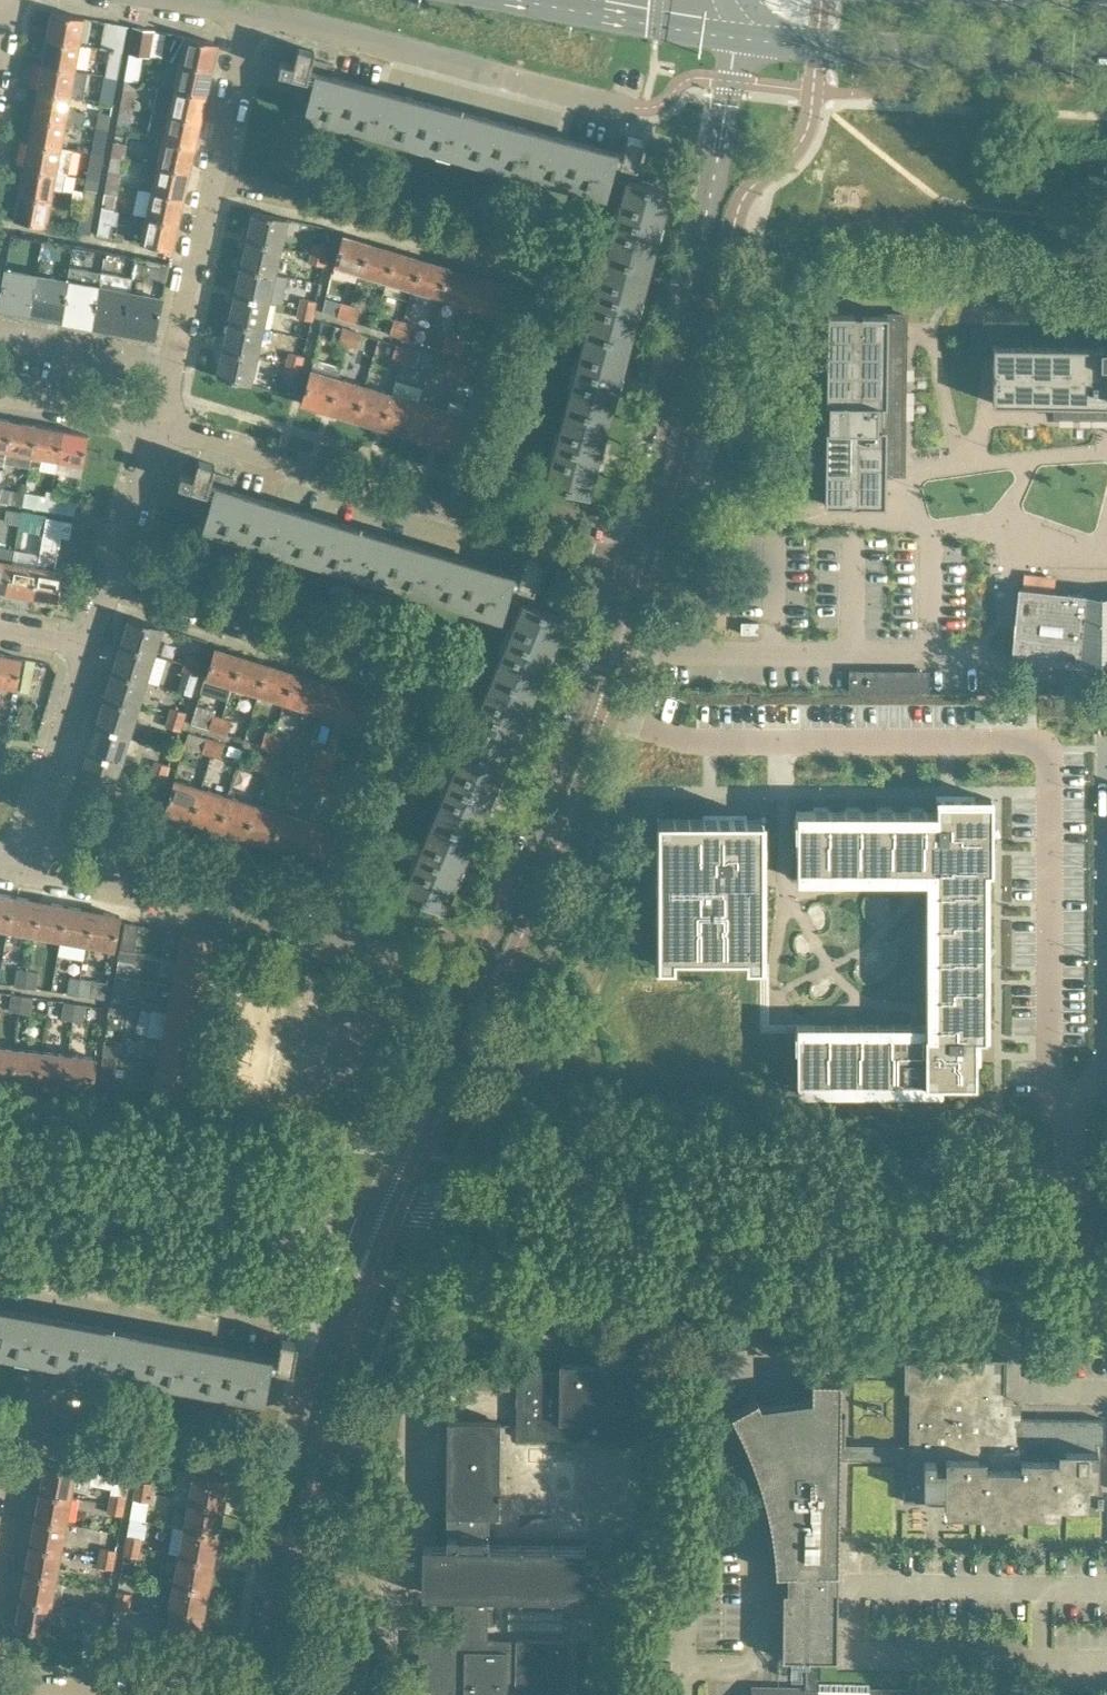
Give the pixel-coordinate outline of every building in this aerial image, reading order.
[(79,44),(84,17),(51,11),(46,38),(79,44)] [(122,52),(127,25),(105,21),(100,48),(108,49),(122,52)] [(134,27),(130,53),(147,56),(152,30),(133,26),(133,27),(134,27)] [(218,43),(186,36),(177,34),(176,35),(173,39),(171,43),(170,51),(170,55),(172,60),(172,61),(180,62),(212,69),(218,43)] [(74,70),(79,44),(46,38),(42,64),(74,70)] [(610,178),(625,182),(626,180),(632,182),(636,166),(643,138),(642,138),(642,139),(628,135),(628,134),(627,134),(622,153),(332,76),(335,65),(312,59),(314,51),(313,50),(313,51),(299,47),(299,46),(298,46),(293,63),(281,60),(278,70),(290,74),(306,78),(301,96),(308,98),(305,112),(304,111),(303,113),(606,193),(610,178)] [(110,50),(105,76),(117,78),(122,52),(110,50)] [(130,53),(125,79),(139,81),(143,57),(147,58),(147,56),(130,53)] [(174,88),(207,94),(212,69),(180,62),(174,88)] [(42,64),(37,90),(70,96),(82,98),(86,72),(74,70),(42,64)] [(104,76),(99,101),(113,103),(117,78),(105,76),(104,76)] [(139,81),(125,79),(120,105),(134,107),(139,81)] [(169,114),(201,120),(207,94),(174,88),(159,85),(153,111),(169,114)] [(68,107),(70,96),(37,90),(32,115),(65,121),(84,125),(86,111),(68,107)] [(129,132),(134,107),(120,105),(116,130),(129,132)] [(99,111),(96,127),(108,129),(111,113),(99,111)] [(163,139),(195,146),(201,120),(169,114),(153,111),(147,136),(163,139)] [(61,147),(65,121),(32,115),(27,141),(61,147)] [(103,154),(108,129),(96,127),(91,152),(103,154)] [(157,164),(190,171),(195,146),(163,139),(157,164)] [(72,149),(61,147),(27,141),(23,167),(56,173),(65,174),(68,175),(72,149)] [(114,141),(111,156),(124,158),(127,144),(114,141)] [(111,156),(106,182),(119,184),(124,158),(111,156)] [(152,190),(184,197),(190,171),(157,164),(142,161),(137,187),(152,190)] [(89,165),(86,178),(98,180),(101,167),(89,165)] [(65,174),(56,173),(23,167),(18,193),(51,199),(53,188),(62,189),(65,174)] [(82,204),(94,206),(98,180),(86,178),(82,204)] [(606,256),(645,266),(648,267),(654,245),(654,243),(656,237),(659,238),(663,223),(660,222),(662,215),(662,213),(668,193),(668,191),(632,182),(626,180),(625,182),(620,204),(612,232),(606,256)] [(115,210),(119,184),(106,182),(102,208),(115,210)] [(146,215),(178,222),(184,197),(152,190),(146,215)] [(51,199),(18,193),(13,218),(46,225),(49,213),(51,199)] [(102,208),(97,234),(109,236),(111,223),(116,224),(118,211),(115,210),(102,208)] [(247,238),(281,246),(287,218),(253,211),(247,238)] [(146,215),(140,241),(173,249),(178,222),(146,215)] [(91,220),(79,218),(77,230),(89,233),(91,220)] [(20,306),(29,308),(36,266),(41,238),(11,234),(0,294),(0,302),(2,303),(1,305),(20,309),(20,306)] [(342,235),(333,264),(360,272),(369,243),(342,235)] [(41,238),(36,266),(29,308),(32,308),(32,311),(50,314),(51,312),(59,313),(68,266),(72,243),(41,238)] [(241,266),(242,266),(275,274),(281,246),(247,238),(241,266)] [(72,243),(68,266),(59,313),(63,314),(62,316),(81,320),(81,317),(91,319),(104,248),(72,243)] [(311,253),(325,256),(328,246),(314,243),(311,253)] [(369,243),(360,272),(386,280),(395,251),(369,243)] [(104,248),(91,319),(93,319),(93,322),(112,325),(112,323),(122,324),(132,266),(134,253),(104,248)] [(395,251),(386,280),(413,288),(422,259),(395,251)] [(134,253),(132,266),(122,324),(124,325),(123,327),(142,331),(143,328),(154,330),(169,262),(169,261),(168,260),(168,258),(134,253)] [(311,253),(309,262),(323,265),(325,256),(311,253)] [(648,267),(645,266),(606,256),(600,280),(592,308),(586,331),(628,342),(633,322),(634,319),(636,312),(639,313),(643,298),(640,298),(642,291),(642,289),(648,267)] [(422,259),(413,288),(439,296),(448,266),(422,259)] [(235,293),(269,301),(275,274),(242,266),(241,266),(235,293)] [(448,266),(439,296),(466,304),(475,274),(448,266)] [(475,274),(466,304),(492,312),(492,311),(501,282),(475,274)] [(235,293),(229,321),(263,329),(269,301),(235,293)] [(299,299),(297,308),(313,311),(315,302),(299,299)] [(336,316),(346,319),(350,304),(341,301),(336,316)] [(350,304),(346,319),(355,322),(360,306),(350,304)] [(295,317),(311,321),(313,311),(297,308),(295,317)] [(902,466),(905,314),(827,312),(824,503),(885,504),(885,466),(902,466)] [(389,332),(399,335),(403,320),(394,317),(389,332)] [(403,320),(399,335),(408,338),(413,323),(403,320)] [(229,321),(223,348),(256,356),(263,329),(229,321)] [(335,325),(330,340),(338,342),(342,327),(335,325)] [(347,345),(352,330),(342,327),(338,342),(347,345)] [(361,333),(352,330),(347,345),(356,348),(361,333)] [(628,342),(586,331),(579,355),(572,383),(566,407),(608,418),(613,397),(614,394),(616,388),(619,388),(623,374),(620,373),(621,366),(622,364),(628,342)] [(442,348),(452,351),(456,336),(446,333),(442,348)] [(465,338),(456,336),(452,351),(460,354),(465,338)] [(401,362),(406,346),(396,344),(392,359),(401,362)] [(992,402),(1053,403),(1058,403),(1058,415),(1106,416),(1106,346),(993,344),(993,355),(992,402)] [(415,349),(406,346),(401,362),(410,365),(411,361),(415,349)] [(250,383),(251,383),(256,356),(223,348),(217,376),(250,383)] [(415,349),(411,361),(429,366),(433,355),(415,349)] [(289,353),(287,362),(301,365),(303,356),(289,353)] [(445,375),(455,378),(460,363),(450,360),(445,375)] [(301,365),(287,362),(285,372),(299,375),(301,365)] [(468,365),(460,363),(455,378),(463,381),(464,379),(468,365)] [(468,365),(464,379),(474,382),(478,368),(468,365)] [(310,369),(302,398),(301,402),(328,410),(338,377),(310,369)] [(355,419),(365,385),(338,377),(328,410),(355,419)] [(392,393),(382,427),(409,435),(419,401),(423,388),(396,380),(392,393)] [(382,427),(392,393),(365,385),(355,419),(382,427)] [(446,409),(436,443),(463,451),(463,450),(475,408),(449,400),(446,409)] [(436,443),(446,409),(419,401),(409,435),(436,443)] [(602,439),(608,418),(566,407),(559,430),(552,458),(545,483),(587,494),(593,472),(594,470),(596,463),(599,464),(603,449),(600,448),(601,442),(602,439)] [(6,450),(11,420),(0,418),(0,449),(6,450)] [(11,420),(6,450),(3,464),(29,468),(31,454),(37,425),(11,420)] [(37,425),(31,454),(56,459),(61,429),(37,425)] [(88,434),(61,429),(56,459),(83,464),(88,434)] [(501,615),(506,600),(514,574),(232,490),(235,478),(212,472),(214,464),(213,463),(213,464),(199,460),(199,459),(198,459),(193,475),(190,486),(190,487),(205,491),(200,509),(207,511),(203,524),(202,524),(202,526),(501,615)] [(23,504),(25,493),(0,489),(0,500),(23,504)] [(23,504),(47,509),(49,497),(25,493),(23,504)] [(47,509),(63,512),(65,500),(49,497),(47,509)] [(6,509),(3,523),(19,525),(21,512),(6,509)] [(19,525),(18,530),(43,535),(46,516),(21,512),(19,525)] [(57,551),(60,536),(70,538),(72,521),(46,516),(43,535),(40,548),(57,551)] [(7,591),(12,562),(14,550),(0,548),(0,590),(7,591)] [(37,567),(32,596),(58,601),(60,590),(64,571),(54,570),(57,551),(40,548),(37,567)] [(525,558),(526,557),(524,557),(519,575),(514,574),(506,600),(522,605),(502,653),(493,675),(533,691),(541,672),(542,669),(545,663),(548,664),(553,650),(550,649),(553,642),(554,640),(563,619),(528,605),(541,561),(540,561),(539,562),(525,558)] [(32,596),(37,567),(12,562),(7,591),(32,596)] [(1020,589),(1013,655),(1095,664),(1096,658),(1104,659),(1104,664),(1106,664),(1106,609),(1101,609),(1068,606),(1069,597),(1070,597),(1070,594),(1020,589)] [(162,626),(129,616),(121,643),(154,653),(162,626)] [(741,633),(759,633),(759,622),(741,622),(741,633)] [(121,643),(113,670),(146,680),(154,653),(121,643)] [(214,647),(200,692),(227,700),(232,685),(241,655),(214,647)] [(0,653),(0,684),(16,687),(17,687),(22,657),(0,653)] [(199,667),(202,658),(187,653),(184,663),(199,667)] [(267,663),(241,655),(232,685),(258,693),(267,663)] [(181,672),(176,690),(190,694),(199,667),(184,663),(181,672)] [(293,671),(267,663),(258,693),(284,701),(293,671)] [(23,665),(19,690),(28,691),(32,667),(23,665)] [(104,697),(137,707),(146,680),(113,670),(104,697)] [(320,679),(293,671),(284,701),(311,709),(320,679)] [(848,688),(848,690),(928,690),(928,689),(926,689),(926,672),(851,671),(851,688),(848,688)] [(524,713),(533,691),(493,675),(483,698),(472,724),(463,747),(503,764),(511,744),(512,741),(515,735),(518,736),(524,722),(521,721),(523,715),(524,713)] [(346,688),(320,679),(311,709),(337,717),(346,688)] [(373,696),(346,688),(337,717),(364,725),(373,696)] [(873,718),(874,695),(855,695),(854,717),(873,718)] [(104,697),(96,724),(129,734),(137,707),(104,697)] [(197,704),(191,723),(217,731),(222,715),(211,712),(213,709),(197,704)] [(167,716),(182,721),(185,712),(170,707),(167,716)] [(232,718),(222,715),(217,731),(227,734),(232,718)] [(179,730),(182,721),(167,716),(164,726),(179,730)] [(96,724),(88,751),(121,761),(129,734),(96,724)] [(270,748),(275,732),(266,729),(261,745),(270,748)] [(188,732),(183,748),(210,756),(215,740),(188,732)] [(284,735),(275,732),(270,748),(279,751),(284,735)] [(225,743),(215,740),(210,756),(220,759),(225,743)] [(313,761),(323,764),(328,748),(318,745),(313,761)] [(453,770),(442,797),(432,819),(473,836),(481,816),(482,813),(485,807),(488,808),(494,794),(491,793),(493,786),(494,784),(503,764),(463,747),(453,770)] [(323,764),(332,767),(336,751),(328,748),(323,764)] [(113,788),(121,761),(88,751),(80,778),(113,788)] [(264,773),(269,757),(260,754),(255,770),(264,773)] [(279,760),(269,757),(264,773),(274,776),(279,760)] [(156,762),(153,771),(166,775),(168,765),(156,762)] [(308,785),(319,788),(323,773),(313,770),(308,785)] [(150,780),(163,784),(166,775),(153,771),(150,780)] [(350,782),(323,773),(319,788),(345,796),(350,782)] [(174,779),(166,804),(164,812),(191,820),(201,787),(174,779)] [(218,829),(228,796),(201,787),(191,820),(218,829)] [(228,796),(218,829),(245,837),(255,804),(228,796)] [(813,810),(796,810),(796,818),(796,868),(927,874),(927,1025),(814,1028),(796,1028),(796,1033),(796,1045),(796,1049),(797,1081),(975,1082),(975,1063),(975,1036),(985,1036),(985,1017),(985,983),(985,967),(985,917),(985,900),(985,870),(991,869),(991,868),(992,798),(937,798),(936,810),(934,810),(928,810),(925,810),(922,810),(912,810),(909,810),(906,810),(896,810),(893,810),(890,810),(880,810),(877,810),(874,810),(864,810),(861,810),(858,810),(848,810),(845,810),(842,810),(832,810),(829,810),(826,810),(816,810),(813,810)] [(272,845),(282,812),(255,804),(245,837),(271,845),(272,845)] [(309,820),(299,853),(324,861),(325,862),(326,862),(326,861),(336,829),(335,829),(338,819),(312,811),(309,820)] [(299,853),(309,820),(282,812),(272,845),(299,853)] [(658,818),(657,818),(657,893),(657,899),(657,954),(657,955),(674,955),(746,955),(762,954),(762,917),(761,917),(761,918),(755,918),(755,906),(762,906),(762,818),(658,818)] [(464,856),(473,836),(432,819),(423,842),(403,892),(443,909),(451,888),(452,885),(455,879),(458,880),(464,866),(461,865),(463,859),(464,856)] [(1062,847),(1063,877),(1089,876),(1087,846),(1062,847)] [(1092,1044),(1091,884),(1063,884),(1063,1044),(1092,1044)] [(8,929),(14,896),(0,893),(0,928),(8,929)] [(8,929),(5,947),(21,950),(24,932),(34,934),(40,900),(14,896),(8,929)] [(40,900),(34,934),(61,939),(67,905),(40,900)] [(61,939),(58,954),(84,959),(87,944),(93,910),(67,905),(61,939)] [(93,910),(87,944),(113,949),(119,915),(93,910)] [(134,950),(139,924),(125,921),(120,948),(134,950)] [(215,938),(182,932),(177,958),(211,964),(215,938)] [(120,948),(118,959),(136,962),(138,951),(134,950),(120,948)] [(211,964),(177,958),(172,985),(206,991),(211,964)] [(17,969),(14,987),(25,988),(28,970),(17,969)] [(39,972),(28,970),(25,988),(36,990),(39,972)] [(70,976),(67,994),(78,996),(81,978),(70,976)] [(107,982),(81,978),(78,996),(105,1000),(107,982)] [(114,981),(110,1001),(128,1004),(131,985),(114,981)] [(206,991),(172,985),(168,1011),(201,1017),(206,991)] [(19,1014),(22,996),(11,995),(8,1013),(19,1014)] [(33,998),(22,996),(19,1014),(30,1016),(33,998)] [(110,1001),(109,1010),(126,1014),(128,1004),(110,1001)] [(61,1020),(72,1022),(75,1004),(64,1002),(61,1020)] [(75,1004),(72,1022),(83,1023),(86,1005),(75,1004)] [(201,1017),(168,1011),(163,1037),(196,1044),(201,1017)] [(108,1015),(106,1027),(123,1030),(125,1018),(108,1015)] [(196,1044),(163,1037),(158,1064),(191,1070),(196,1044)] [(15,1048),(0,1046),(0,1080),(12,1082),(15,1048)] [(102,1054),(102,1055),(117,1057),(119,1057),(120,1047),(103,1046),(102,1054)] [(38,1085),(42,1051),(15,1048),(12,1082),(38,1085)] [(65,1088),(69,1054),(42,1051),(38,1085),(65,1088)] [(69,1054),(65,1088),(91,1091),(95,1057),(69,1054)] [(102,1055),(99,1084),(113,1086),(117,1057),(102,1055)] [(191,1070),(158,1064),(153,1091),(186,1097),(191,1070)] [(264,1399),(267,1383),(273,1385),(275,1373),(291,1376),(297,1341),(296,1341),(281,1339),(282,1338),(280,1338),(277,1357),(0,1307),(0,1350),(264,1399)] [(757,1398),(730,1412),(755,1467),(752,1468),(751,1466),(750,1466),(764,1515),(765,1515),(764,1512),(767,1511),(775,1571),(787,1571),(787,1590),(782,1590),(782,1658),(804,1658),(804,1682),(818,1682),(818,1659),(836,1659),(838,1578),(840,1458),(909,1459),(909,1478),(903,1477),(903,1500),(925,1501),(925,1493),(944,1493),(944,1501),(982,1501),(982,1510),(1021,1511),(1022,1502),(1059,1502),(1059,1493),(1095,1493),(1095,1497),(1101,1497),(1101,1486),(1097,1486),(1097,1449),(1096,1449),(1096,1442),(1103,1442),(1104,1419),(1014,1418),(1014,1424),(1003,1424),(1003,1411),(993,1411),(993,1403),(1003,1403),(1003,1392),(1006,1392),(1006,1357),(987,1357),(987,1359),(980,1359),(928,1358),(928,1356),(904,1356),(904,1357),(904,1391),(906,1391),(909,1391),(908,1444),(845,1443),(845,1414),(844,1414),(844,1416),(840,1416),(840,1378),(811,1378),(811,1398),(760,1404),(757,1398)] [(655,1423),(656,1364),(559,1362),(559,1371),(517,1370),(516,1437),(640,1440),(640,1422),(655,1423)] [(421,1593),(421,1594),(454,1594),(453,1626),(487,1626),(487,1597),(585,1598),(586,1543),(488,1542),(489,1512),(497,1512),(497,1495),(501,1495),(501,1489),(499,1489),(500,1424),(500,1420),(447,1419),(446,1514),(447,1514),(447,1516),(446,1516),(446,1544),(422,1544),(421,1593)] [(45,1462),(40,1489),(70,1495),(72,1488),(84,1490),(90,1482),(92,1471),(82,1469),(75,1468),(68,1466),(66,1466),(45,1462)] [(228,1477),(194,1471),(189,1499),(223,1505),(228,1477)] [(102,1473),(100,1484),(113,1486),(110,1502),(124,1505),(129,1478),(102,1473)] [(150,1491),(151,1482),(137,1480),(135,1489),(150,1491)] [(35,1517),(65,1522),(70,1495),(40,1489),(35,1517)] [(150,1491),(135,1489),(131,1517),(145,1519),(150,1491)] [(218,1533),(223,1505),(189,1499),(184,1526),(218,1533)] [(122,1515),(124,1505),(110,1502),(108,1512),(122,1515)] [(35,1517),(30,1544),(60,1549),(65,1522),(35,1517)] [(131,1517),(126,1545),(140,1547),(141,1537),(143,1538),(146,1520),(145,1519),(131,1517)] [(174,1525),(169,1552),(179,1554),(213,1560),(218,1533),(184,1526),(174,1525)] [(30,1544),(25,1571),(56,1577),(60,1549),(30,1544)] [(138,1557),(140,1547),(126,1545),(124,1554),(138,1557)] [(101,1547),(100,1557),(114,1559),(116,1550),(101,1547)] [(208,1588),(213,1560),(179,1554),(174,1582),(208,1588)] [(114,1559),(100,1557),(98,1566),(112,1569),(114,1559)] [(123,1560),(121,1572),(134,1575),(136,1562),(123,1560)] [(20,1598),(51,1604),(56,1577),(25,1571),(20,1598)] [(208,1588),(174,1582),(169,1610),(203,1616),(208,1588)] [(117,1590),(115,1600),(130,1603),(131,1598),(131,1593),(132,1593),(117,1590)] [(15,1625),(46,1631),(51,1604),(20,1598),(15,1625)] [(115,1600),(114,1609),(128,1612),(130,1603),(115,1600)] [(92,1601),(90,1611),(104,1613),(106,1603),(92,1601)] [(530,1627),(563,1628),(563,1606),(530,1605),(530,1627)] [(80,1609),(78,1620),(84,1621),(81,1637),(88,1638),(99,1640),(101,1632),(104,1613),(90,1611),(80,1609)] [(198,1644),(203,1616),(169,1610),(164,1638),(198,1644)] [(910,1689),(869,1688),(869,1684),(818,1682),(804,1682),(804,1686),(778,1686),(751,1685),(751,1694),(910,1694),(910,1689)]
